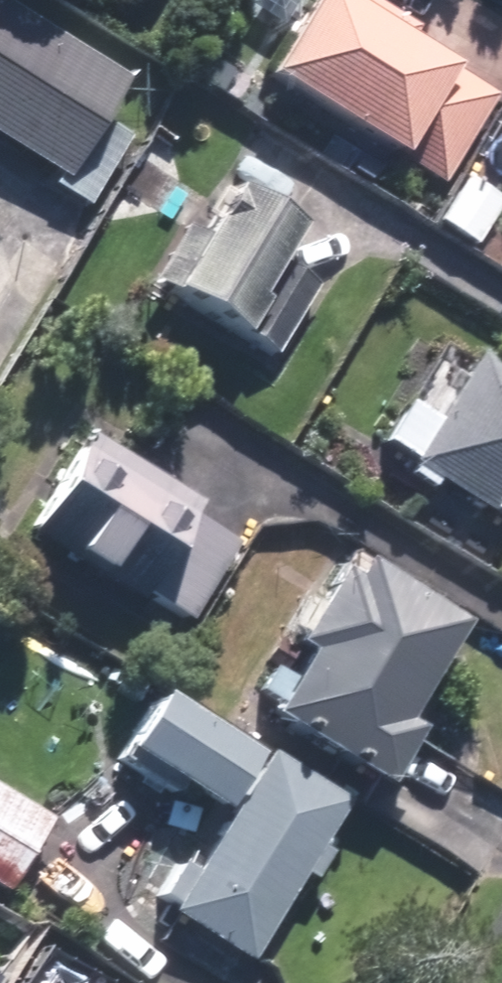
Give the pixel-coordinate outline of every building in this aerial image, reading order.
[(253,90),(435,196),(489,105),(399,52),(409,35),(349,0),(306,0),(253,90)] [(85,212),(126,137),(99,122),(119,85),(0,21),(0,158),(48,184),(45,190),(85,212)] [(201,55),(184,83),(234,112),(251,84),(201,55)] [(433,228),(467,248),(501,187),(501,169),(476,155),(433,228)] [(178,234),(142,296),(267,368),(311,292),(270,269),(289,236),(210,190),(183,236),(178,234)] [(370,455),(501,533),(501,385),(466,364),(429,425),(399,407),(370,455)] [(87,440),(23,542),(178,640),(233,552),(187,523),(196,509),(87,440)] [(239,725),(371,801),(407,741),(394,733),(452,634),(345,572),(333,592),(321,585),(239,725)] [(252,769),(146,708),(111,768),(209,824),(153,921),(245,974),(338,812),(254,764),(252,769)] [(4,901),(45,826),(0,801),(0,899),(4,901)]
